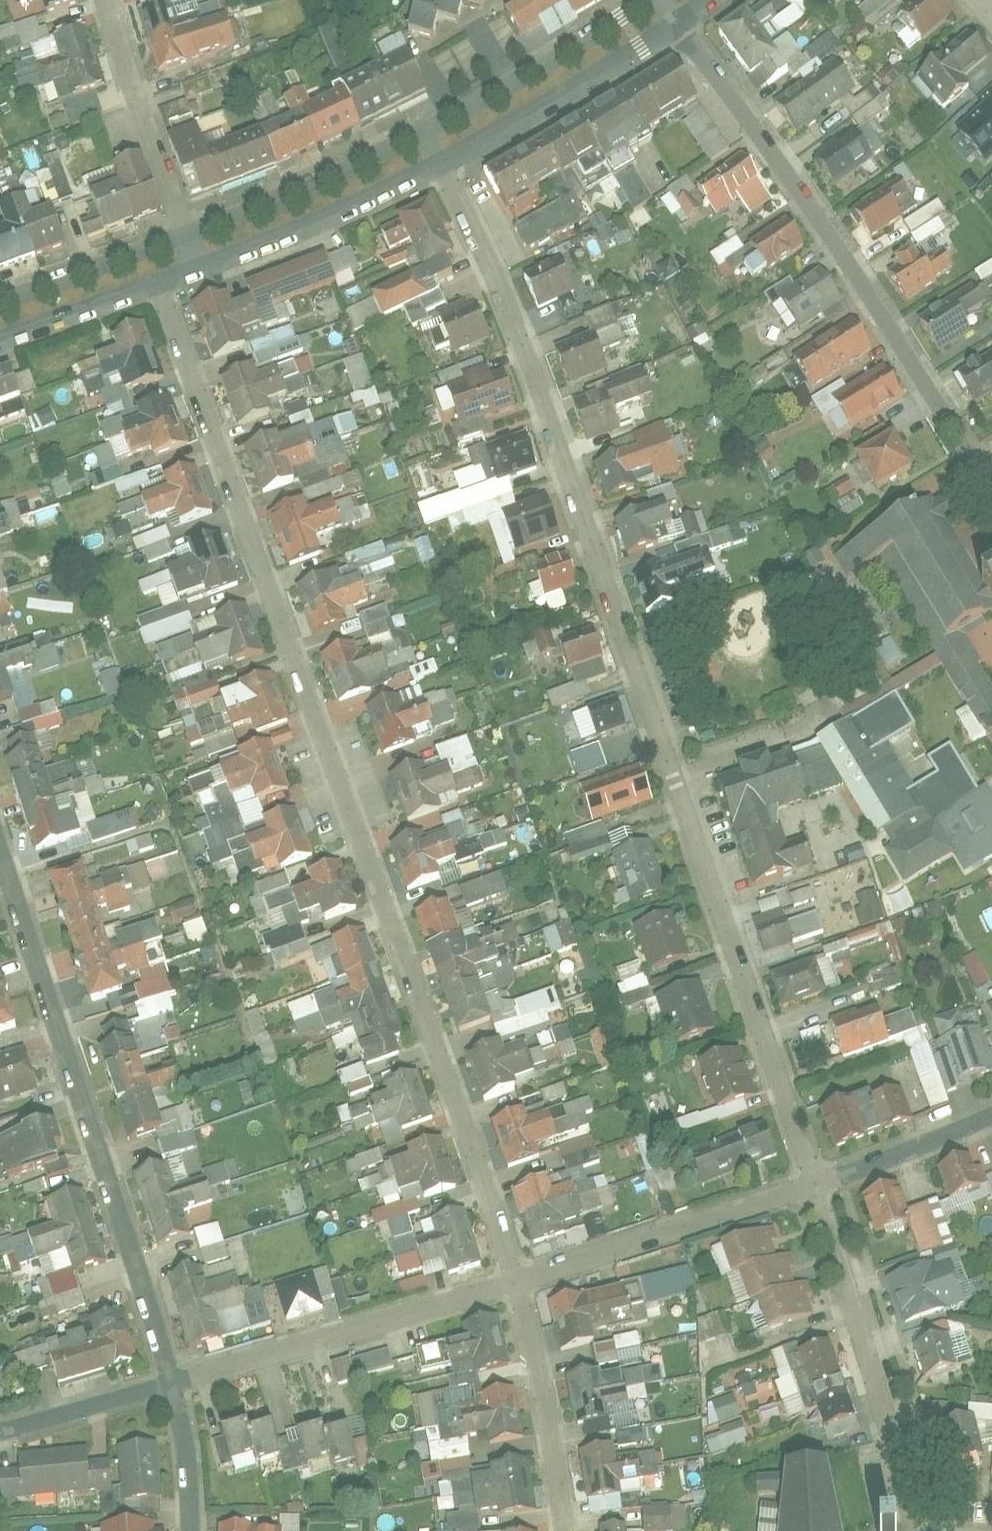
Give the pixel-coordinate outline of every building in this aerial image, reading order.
[(74,0),(38,0),(41,13),(75,3),(74,0)] [(408,31),(433,38),(438,18),(456,23),(461,2),(484,8),(486,0),(416,0),(408,31)] [(507,10),(521,34),(568,6),(575,18),(605,0),(524,0),(507,10)] [(801,20),(826,1),(825,0),(786,0),(801,20)] [(854,10),(869,28),(893,7),(887,0),(866,0),(854,10)] [(939,0),(912,0),(897,12),(920,40),(951,15),(939,0)] [(763,1),(715,33),(755,92),(803,60),(789,38),(776,47),(762,27),(775,19),(763,1)] [(160,73),(238,46),(227,15),(178,32),(168,2),(139,12),(160,73)] [(102,90),(85,27),(49,37),(55,58),(33,63),(40,87),(63,80),(68,99),(102,90)] [(987,55),(966,30),(915,74),(944,108),(968,88),(960,79),(987,55)] [(344,93),(363,134),(431,104),(400,35),(377,46),(386,65),(341,85),(344,93)] [(832,60),(775,101),(797,133),(855,92),(832,60)] [(698,101),(674,62),(582,121),(602,158),(698,101)] [(958,132),(986,164),(991,158),(991,87),(979,98),(986,107),(958,132)] [(261,133),(276,170),(363,134),(344,93),(313,105),(306,89),(284,98),(293,120),(261,133)] [(63,99),(63,119),(96,120),(96,100),(63,99)] [(697,139),(700,152),(716,147),(706,109),(683,116),(690,141),(697,139)] [(168,135),(191,201),(276,170),(261,133),(228,143),(220,118),(168,135)] [(582,121),(486,172),(506,209),(552,184),(574,172),(602,158),(582,121)] [(854,130),(815,158),(834,185),(873,158),(854,130)] [(44,172),(37,174),(44,203),(66,198),(56,153),(40,156),(44,172)] [(773,200),(740,155),(698,186),(718,213),(737,198),(751,217),(773,200)] [(82,221),(88,239),(163,213),(143,158),(111,169),(117,187),(94,195),(101,215),(82,221)] [(561,202),(515,226),(528,250),(586,219),(576,201),(587,195),(574,172),(552,184),(561,202)] [(670,219),(700,203),(686,177),(657,193),(670,219)] [(16,199),(15,182),(0,182),(0,200),(16,199)] [(900,182),(851,213),(867,240),(917,208),(900,182)] [(66,249),(52,210),(33,217),(26,197),(0,206),(0,213),(4,225),(0,226),(0,272),(66,249)] [(935,216),(942,211),(934,199),(899,222),(914,246),(942,228),(935,216)] [(454,257),(431,205),(398,219),(402,227),(381,236),(388,251),(410,241),(423,271),(454,257)] [(803,247),(786,220),(749,243),(766,270),(803,247)] [(714,264),(741,248),(733,235),(706,252),(714,264)] [(898,270),(890,275),(906,301),(936,282),(933,278),(951,267),(942,251),(927,260),(919,246),(893,262),(898,270)] [(337,284),(326,256),(247,286),(251,296),(257,314),(337,284)] [(560,258),(524,273),(539,308),(575,293),(560,258)] [(971,271),(978,282),(991,274),(991,258),(971,271)] [(844,311),(818,271),(795,285),(791,279),(766,295),(792,336),(824,316),(827,322),(844,311)] [(414,274),(372,294),(384,318),(426,298),(414,274)] [(972,288),(918,320),(938,354),(973,334),(965,321),(985,309),(972,288)] [(230,291),(192,304),(212,359),(249,345),(245,333),(262,327),(257,314),(251,296),(233,302),(230,291)] [(489,339),(475,308),(468,311),(464,301),(437,313),(454,354),(489,339)] [(869,350),(851,321),(793,357),(812,386),(869,350)] [(163,377),(144,322),(110,334),(116,351),(95,359),(104,383),(123,376),(127,390),(163,377)] [(268,330),(270,341),(291,337),(289,326),(268,330)] [(595,334),(555,350),(569,386),(609,370),(595,334)] [(357,354),(338,361),(355,404),(374,397),(357,354)] [(779,355),(746,371),(752,381),(784,365),(779,355)] [(958,376),(975,406),(991,396),(991,356),(958,376)] [(903,399),(883,366),(832,396),(852,429),(903,399)] [(253,368),(218,379),(236,431),(272,419),(268,405),(288,398),(280,374),(258,381),(253,368)] [(612,390),(573,404),(587,444),(624,431),(618,413),(655,400),(644,369),(609,382),(612,390)] [(8,372),(0,375),(0,423),(24,414),(8,372)] [(513,405),(502,374),(490,378),(489,374),(452,388),(465,423),(513,405)] [(188,444),(172,393),(137,404),(141,418),(120,425),(127,448),(154,440),(158,453),(188,444)] [(48,409),(34,414),(39,427),(53,422),(48,409)] [(678,470),(662,424),(633,434),(639,450),(596,465),(606,495),(678,470)] [(536,468),(522,432),(485,447),(499,482),(536,468)] [(280,436),(245,448),(263,500),(299,487),(294,474),(315,467),(306,442),(284,450),(280,436)] [(914,469),(894,437),(859,458),(879,490),(914,469)] [(212,517),(196,466),(161,477),(165,491),(144,498),(151,521),(177,513),(182,526),(212,517)] [(55,498),(66,494),(60,476),(48,480),(55,498)] [(559,533),(544,498),(503,515),(517,550),(559,533)] [(129,499),(113,507),(118,518),(134,510),(129,499)] [(666,500),(615,519),(628,554),(657,543),(653,532),(675,524),(666,500)] [(838,556),(854,582),(882,566),(965,706),(955,712),(968,733),(929,756),(955,799),(991,777),(991,684),(962,633),(991,616),(991,585),(983,591),(942,522),(955,515),(947,500),(932,508),(929,502),(838,556)] [(303,501),(268,513),(286,565),(322,553),(317,539),(338,532),(329,507),(307,515),(303,501)] [(684,535),(704,533),(701,511),(681,514),(684,535)] [(11,534),(5,513),(0,514),(0,537),(11,534)] [(161,528),(130,538),(134,550),(145,547),(147,556),(168,549),(161,528)] [(726,528),(706,532),(709,549),(729,545),(726,528)] [(237,587),(221,536),(186,547),(191,561),(170,568),(177,591),(203,583),(207,596),(237,587)] [(711,574),(704,552),(634,575),(646,612),(675,602),(670,588),(711,574)] [(578,588),(566,555),(535,566),(547,599),(578,588)] [(495,597),(519,589),(512,568),(488,576),(495,597)] [(332,573),(297,585),(315,637),(351,625),(346,611),(367,604),(358,580),(336,587),(332,573)] [(264,653),(248,602),(213,613),(218,628),(197,634),(204,658),(230,650),(234,663),(264,653)] [(604,659),(593,628),(558,641),(569,671),(604,659)] [(14,696),(7,675),(40,664),(32,638),(0,648),(0,701),(14,696)] [(882,666),(899,657),(890,641),(817,681),(837,716),(857,705),(853,698),(889,679),(882,666)] [(356,642),(321,654),(339,706),(375,693),(371,680),(391,673),(383,648),(361,656),(356,642)] [(879,698),(936,666),(930,656),(874,688),(879,698)] [(411,682),(435,673),(430,659),(405,668),(411,682)] [(291,722),(275,671),(240,682),(244,697),(223,703),(230,727),(257,719),(261,732),(291,722)] [(404,694),(369,706),(387,758),(423,745),(418,732),(439,725),(430,700),(408,708),(404,694)] [(626,726),(615,698),(588,708),(599,736),(626,726)] [(848,787),(906,884),(955,855),(934,819),(870,714),(821,743),(792,757),(807,803),(848,787)] [(289,792),(273,741),(238,752),(243,767),(221,773),(229,797),(255,788),(259,802),(289,792)] [(595,742),(566,752),(575,775),(603,765),(595,742)] [(41,749),(4,760),(32,852),(81,837),(69,795),(56,799),(41,749)] [(792,757),(719,780),(753,889),(817,868),(808,838),(786,845),(776,813),(807,803),(792,757)] [(426,763),(391,775),(409,826),(445,814),(440,801),(461,794),(452,769),(430,776),(426,763)] [(654,801),(640,764),(580,785),(594,822),(654,801)] [(934,819),(955,855),(966,874),(991,858),(991,798),(986,788),(934,819)] [(315,861),(299,810),(264,821),(268,835),(247,842),(255,865),(281,857),(285,870),(315,861)] [(568,862),(608,852),(601,823),(561,833),(568,862)] [(605,835),(608,847),(630,842),(627,830),(605,835)] [(426,833),(391,845),(409,897),(445,884),(441,871),(461,864),(452,839),(431,847),(426,833)] [(149,834),(123,842),(127,855),(153,847),(149,834)] [(667,892),(650,842),(614,854),(631,904),(667,892)] [(363,913),(347,863),(312,874),(317,888),(295,894),(303,918),(329,910),(333,923),(363,913)] [(79,868),(48,880),(59,910),(90,899),(79,868)] [(462,908),(506,891),(498,871),(455,888),(462,908)] [(787,893),(790,906),(813,900),(809,887),(787,893)] [(859,926),(884,917),(873,888),(853,896),(857,906),(852,908),(859,926)] [(90,899),(59,910),(65,926),(71,941),(102,930),(90,899)] [(450,902),(416,914),(459,1037),(494,1025),(475,972),(488,968),(480,945),(467,950),(450,902)] [(784,913),(754,923),(765,954),(794,944),(784,913)] [(690,957),(675,914),(634,928),(649,971),(690,957)] [(201,917),(180,924),(187,948),(209,940),(201,917)] [(563,922),(539,930),(548,955),(572,946),(563,922)] [(405,1030),(368,928),(336,940),(354,990),(340,995),(348,1017),(362,1012),(373,1041),(405,1030)] [(102,930),(71,941),(82,972),(113,960),(102,930)] [(199,966),(215,960),(209,947),(194,953),(199,966)] [(958,960),(972,987),(986,980),(973,953),(958,960)] [(815,959),(771,972),(783,1009),(826,995),(815,959)] [(113,960),(82,972),(93,1002),(124,991),(113,960)] [(621,1007),(647,1002),(639,961),(613,967),(621,1007)] [(900,984),(894,965),(863,975),(869,994),(900,984)] [(0,977),(0,1029),(15,1024),(0,977)] [(129,986),(137,1000),(128,1005),(138,1021),(162,1008),(144,977),(129,986)] [(717,1030),(699,982),(656,998),(674,1046),(717,1030)] [(241,1014),(257,1056),(270,1051),(254,1009),(241,1014)] [(858,1012),(829,1021),(843,1063),(922,1037),(913,1011),(883,1021),(879,1010),(860,1017),(858,1012)] [(983,1027),(967,1032),(960,1011),(956,1013),(929,1021),(940,1054),(952,1050),(962,1081),(991,1072),(991,1056),(983,1027)] [(537,1038),(540,1045),(543,1044),(553,1062),(574,1051),(561,1026),(537,1038)] [(135,1038),(100,1049),(127,1142),(163,1131),(135,1038)] [(500,1039),(465,1051),(483,1103),(519,1091),(515,1077),(535,1070),(526,1046),(505,1053),(500,1039)] [(25,1049),(0,1057),(0,1103),(38,1091),(25,1049)] [(758,1094),(741,1049),(701,1064),(718,1109),(730,1105),(758,1094)] [(333,1072),(337,1087),(364,1079),(360,1065),(333,1072)] [(433,1123),(417,1072),(382,1083),(387,1097),(366,1104),(373,1127),(399,1119),(403,1132),(433,1123)] [(542,1105),(567,1095),(561,1082),(536,1093),(542,1105)] [(903,1089),(871,1101),(883,1134),(915,1122),(903,1089)] [(854,1101),(821,1112),(834,1151),(866,1141),(854,1101)] [(523,1108),(488,1120),(506,1172),(542,1159),(538,1146),(558,1139),(550,1114),(528,1122),(523,1108)] [(57,1123),(20,1133),(22,1139),(0,1145),(0,1158),(5,1177),(60,1163),(56,1146),(63,1144),(57,1123)] [(722,1142),(688,1155),(699,1185),(776,1156),(765,1126),(722,1142)] [(460,1191),(444,1140),(409,1151),(414,1165),(393,1172),(400,1195),(426,1187),(430,1200),(460,1191)] [(344,1161),(349,1174),(382,1162),(377,1148),(344,1161)] [(972,1158),(939,1169),(949,1199),(988,1186),(982,1167),(975,1169),(972,1158)] [(171,1164),(133,1176),(156,1247),(193,1235),(187,1215),(214,1206),(204,1176),(178,1184),(171,1164)] [(550,1180),(515,1191),(533,1243),(569,1231),(564,1217),(585,1210),(576,1186),(554,1193),(550,1180)] [(898,1185),(861,1198),(873,1235),(911,1222),(898,1185)] [(108,1261),(83,1191),(46,1205),(53,1225),(28,1234),(38,1261),(65,1251),(73,1274),(108,1261)] [(481,1263),(465,1212),(430,1223),(434,1237),(413,1244),(421,1267),(447,1259),(451,1272),(481,1263)] [(774,1227),(721,1246),(731,1276),(738,1274),(749,1306),(758,1303),(767,1331),(813,1315),(808,1301),(815,1298),(809,1281),(795,1286),(789,1268),(797,1265),(793,1252),(777,1257),(772,1241),(777,1239),(774,1227)] [(935,1263),(888,1279),(903,1325),(965,1305),(951,1265),(937,1270),(935,1263)] [(203,1267),(168,1277),(189,1349),(224,1339),(217,1314),(243,1307),(236,1281),(209,1288),(203,1267)] [(312,1274),(275,1285),(287,1323),(324,1311),(312,1274)] [(394,1283),(397,1295),(423,1287),(420,1276),(394,1283)] [(620,1287),(550,1303),(561,1351),(595,1343),(591,1327),(628,1319),(620,1287)] [(50,1360),(58,1388),(139,1366),(124,1311),(89,1321),(96,1347),(50,1360)] [(696,1341),(719,1337),(716,1314),(693,1318),(696,1341)] [(510,1366),(499,1317),(465,1325),(468,1339),(449,1343),(454,1367),(473,1363),(475,1373),(510,1366)] [(948,1337),(914,1349),(924,1380),(958,1368),(948,1337)] [(856,1420),(830,1344),(800,1355),(826,1430),(856,1420)] [(339,1387),(356,1381),(350,1361),(333,1366),(339,1387)] [(602,1372),(566,1378),(574,1426),(610,1419),(608,1407),(629,1404),(623,1375),(603,1378),(602,1372)] [(740,1388),(744,1398),(758,1391),(753,1381),(740,1388)] [(488,1444),(521,1439),(514,1389),(480,1394),(483,1408),(462,1411),(465,1435),(486,1432),(488,1444)] [(711,1425),(738,1415),(730,1394),(703,1404),(711,1425)] [(982,1458),(971,1418),(938,1428),(949,1467),(982,1458)] [(739,1422),(702,1437),(708,1454),(746,1440),(739,1422)] [(245,1428),(221,1435),(231,1465),(256,1457),(258,1465),(281,1458),(286,1474),(331,1460),(333,1465),(357,1458),(349,1431),(325,1439),(322,1429),(276,1443),(271,1429),(248,1436),(245,1428)] [(123,1501),(160,1499),(158,1446),(120,1447),(123,1501)] [(580,1453),(587,1500),(623,1495),(621,1484),(641,1481),(637,1455),(617,1458),(616,1447),(580,1453)] [(110,1492),(108,1463),(88,1464),(87,1449),(19,1454),(20,1470),(1,1471),(4,1508),(23,1507),(22,1498),(110,1492)] [(499,1517),(537,1511),(529,1460),(492,1466),(494,1477),(472,1480),(478,1517),(498,1513),(499,1517)] [(825,1470),(792,1471),(783,1530),(840,1530),(825,1470)] [(165,1530),(154,1530),(154,1523),(103,1523),(103,1530),(165,1530)]
